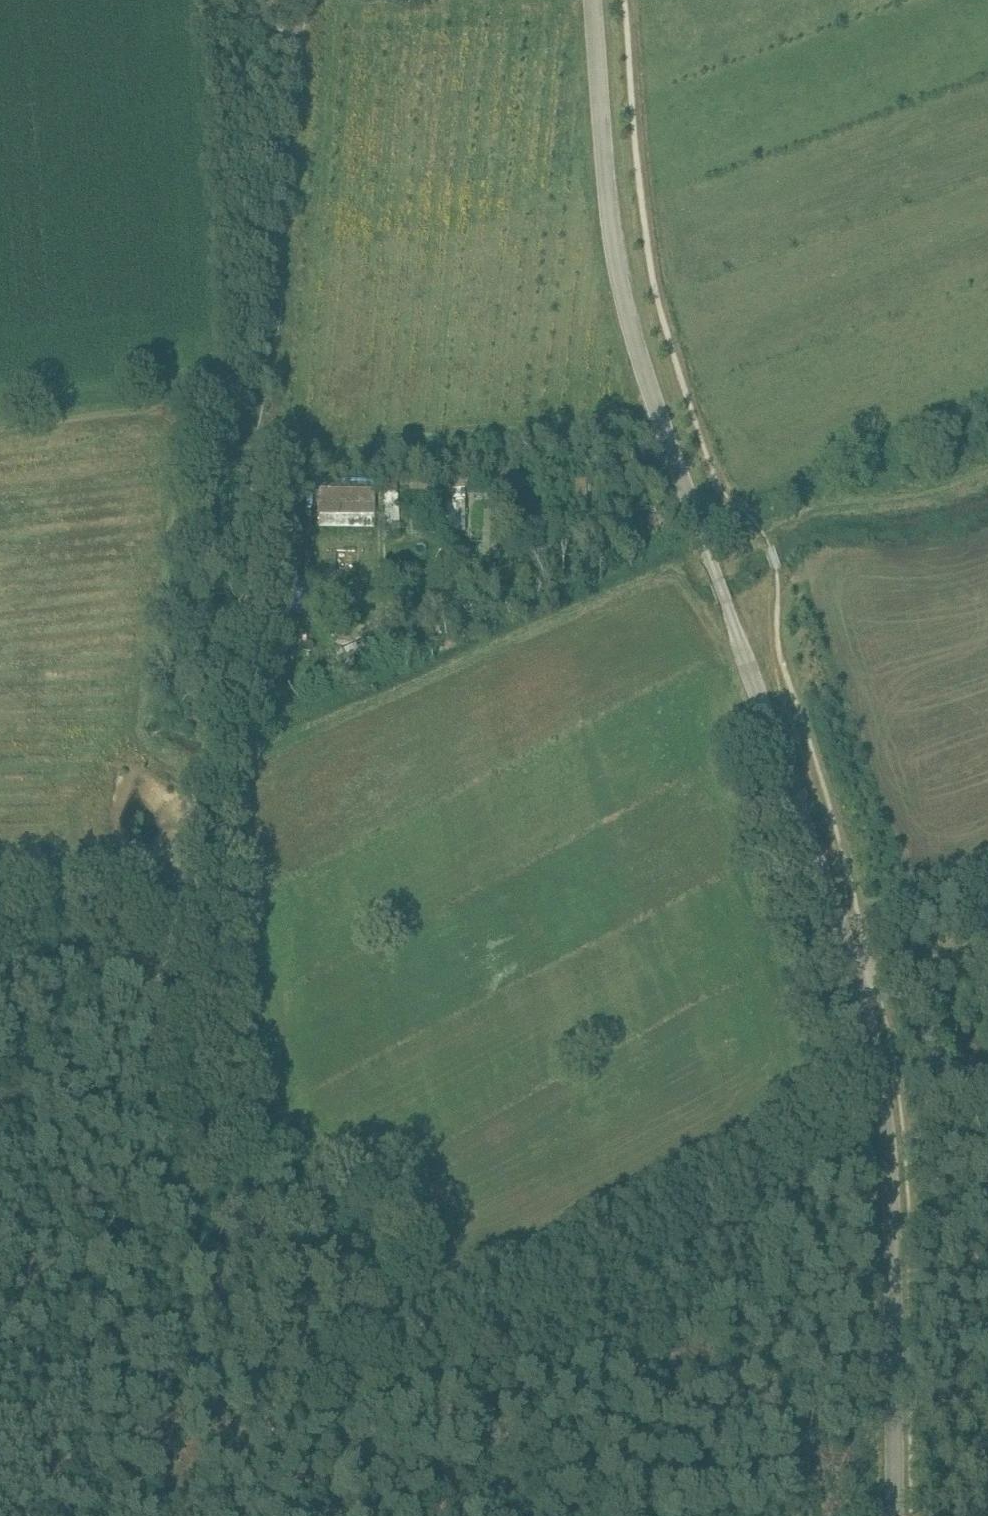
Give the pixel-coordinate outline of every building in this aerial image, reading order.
[(480,487),(479,472),(454,474),(455,489),(480,487)] [(397,484),(384,485),(385,496),(398,496),(397,484)] [(373,504),(374,490),(323,489),(323,503),(373,504)] [(432,502),(433,509),(462,508),(462,500),(432,502)] [(324,508),(322,523),(367,524),(367,509),(324,508)] [(436,515),(437,524),(457,523),(457,514),(436,515)]
